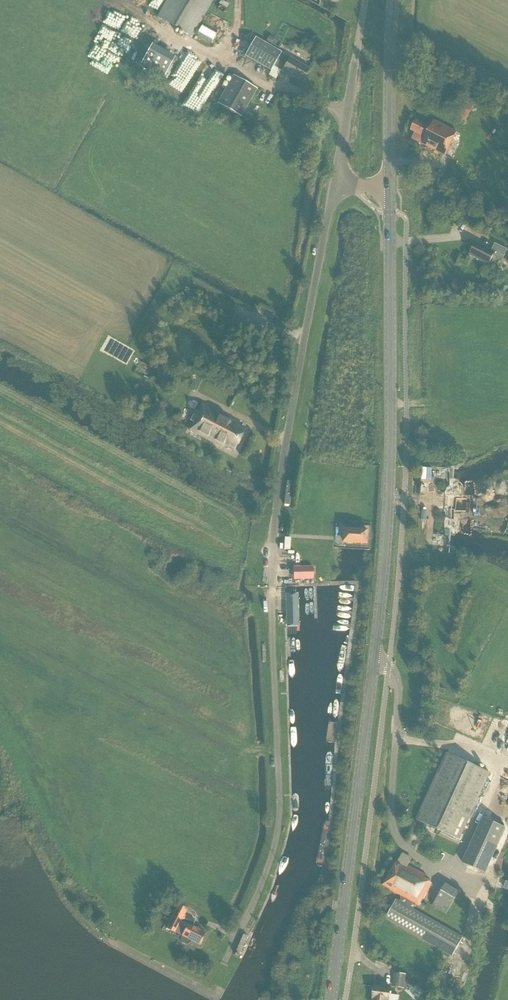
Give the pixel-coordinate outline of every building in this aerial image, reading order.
[(144,2),(141,0),(139,0),(135,6),(140,9),(144,2)] [(157,17),(193,36),(213,0),(167,0),(157,17)] [(282,51),(256,36),(246,53),(272,68),(273,66),(301,82),(309,69),(281,53),(282,51)] [(182,53),(188,57),(193,50),(186,46),(182,53)] [(173,60),(150,47),(141,64),(164,77),(173,60)] [(125,48),(122,61),(130,63),(134,51),(125,48)] [(174,72),(168,84),(182,92),(197,65),(180,56),(172,71),(174,72)] [(181,105),(197,115),(223,74),(206,63),(181,105)] [(256,89),(233,75),(217,103),(241,116),(256,89)] [(457,119),(468,122),(473,97),(462,95),(457,119)] [(415,133),(412,139),(444,155),(456,132),(434,121),(430,127),(416,120),(411,131),(415,133)] [(491,250),(476,243),(470,255),(488,265),(493,256),(502,261),(507,250),(495,243),(491,250)] [(222,447),(223,445),(234,451),(245,429),(234,424),(236,420),(201,401),(197,410),(194,409),(188,419),(191,420),(187,428),(222,447)] [(367,531),(344,529),(344,542),(367,543),(367,531)] [(307,568),(291,568),(291,579),(307,579),(307,568)] [(277,583),(276,600),(284,600),(284,583),(277,583)] [(285,586),(287,620),(302,619),(301,586),(285,586)] [(447,753),(418,816),(417,820),(459,839),(489,773),(447,753)] [(483,817),(462,863),(484,874),(506,827),(483,817)] [(403,865),(396,861),(382,885),(389,889),(389,888),(402,896),(402,897),(415,904),(418,906),(432,882),(424,877),(426,874),(405,865),(404,864),(403,865)] [(459,892),(445,883),(432,905),(446,914),(459,892)] [(415,904),(402,897),(399,900),(397,899),(386,918),(452,955),(462,937),(413,909),(415,904)] [(179,905),(166,928),(200,945),(205,933),(181,920),(187,909),(179,905)] [(183,919),(192,924),(194,919),(185,915),(183,919)] [(410,944),(404,946),(406,952),(412,950),(410,944)] [(395,972),(393,987),(404,988),(406,974),(395,972)] [(374,986),(373,999),(389,999),(390,988),(374,986)]
